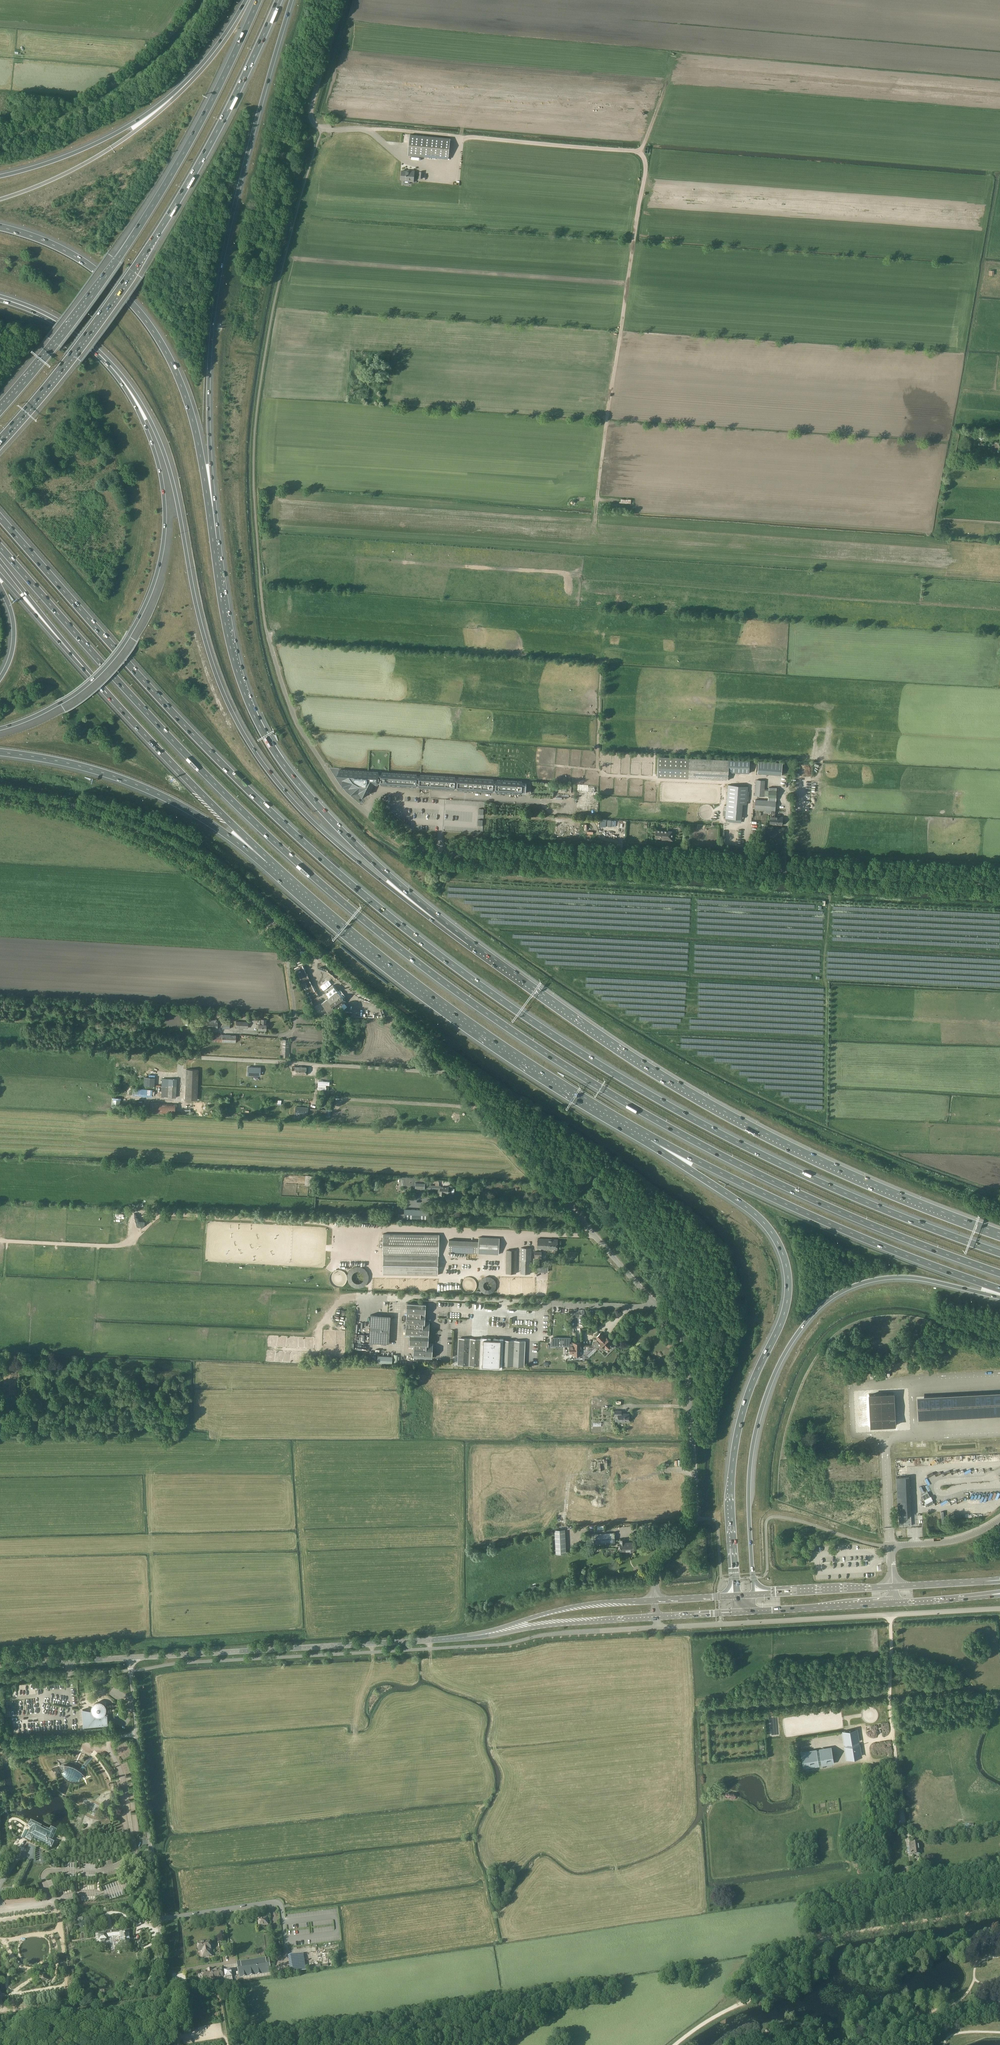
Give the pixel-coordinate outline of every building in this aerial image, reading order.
[(410,135),(408,155),(448,159),(450,139),(410,135)] [(402,171),(401,179),(409,180),(409,181),(414,182),(415,171),(409,170),(409,171),(402,171)] [(728,780),(728,772),(749,773),(750,761),(659,757),(658,777),(728,780)] [(758,773),(782,775),(782,763),(758,761),(758,773)] [(458,788),(458,790),(492,792),(493,791),(496,791),(496,793),(521,794),(521,793),(526,793),(527,783),(522,783),(522,781),(497,780),(497,781),(493,781),(493,780),(459,777),(459,779),(455,779),(455,777),(421,775),(420,777),(416,776),(417,775),(382,772),(382,774),(378,774),(378,772),(339,770),(342,780),(349,788),(359,793),(369,794),(374,785),(377,785),(377,783),(382,784),(381,785),(416,787),(416,786),(420,786),(420,788),(454,790),(454,788),(458,788)] [(756,780),(755,795),(764,796),(765,789),(765,781),(756,780)] [(743,804),(747,805),(748,786),(728,785),(726,818),(742,819),(743,804)] [(765,789),(764,796),(768,796),(768,797),(776,797),(777,788),(769,787),(769,789),(765,789)] [(753,801),(753,807),(755,807),(755,810),(764,810),(764,813),(767,813),(767,810),(772,811),(772,813),(771,816),(770,816),(770,824),(782,825),(783,817),(775,817),(775,811),(776,801),(768,800),(756,799),(756,800),(756,802),(754,802),(753,801)] [(668,833),(668,831),(656,830),(655,838),(664,839),(664,840),(673,841),(674,834),(668,833)] [(345,999),(345,998),(344,997),(343,998),(337,991),(338,991),(337,990),(332,985),(325,991),(328,993),(327,994),(329,997),(321,1003),(326,1008),(325,1008),(330,1014),(335,1010),(334,1009),(338,1007),(345,1001),(344,1000),(345,999)] [(258,1030),(266,1030),(266,1025),(261,1025),(261,1020),(259,1020),(258,1022),(257,1022),(257,1024),(256,1024),(256,1028),(258,1028),(258,1030)] [(281,1058),(286,1058),(290,1058),(290,1040),(281,1040),(281,1058)] [(247,1075),(260,1076),(260,1067),(248,1067),(247,1075)] [(294,1067),(294,1075),(308,1076),(308,1067),(294,1067)] [(197,1100),(199,1069),(187,1069),(185,1099),(197,1100)] [(162,1078),(162,1097),(176,1097),(177,1079),(162,1078)] [(121,1098),(113,1098),(112,1107),(120,1108),(121,1098)] [(175,1103),(151,1102),(150,1113),(174,1115),(175,1103)] [(296,1115),(308,1116),(309,1107),(297,1106),(296,1115)] [(316,1186),(316,1176),(306,1175),(305,1185),(316,1186)] [(439,1188),(439,1193),(444,1194),(444,1192),(448,1192),(448,1186),(425,1185),(425,1181),(416,1181),(416,1178),(404,1178),(404,1188),(425,1188),(425,1187),(435,1187),(435,1188),(439,1188)] [(405,1209),(405,1218),(428,1220),(429,1210),(405,1209)] [(440,1234),(384,1233),(383,1254),(384,1254),(384,1274),(439,1275),(439,1255),(440,1255),(440,1234)] [(478,1253),(499,1254),(499,1238),(479,1237),(479,1241),(478,1253)] [(557,1249),(557,1248),(558,1248),(558,1246),(558,1245),(558,1239),(538,1238),(537,1248),(557,1249)] [(449,1251),(478,1253),(479,1241),(450,1240),(449,1251)] [(521,1248),(521,1273),(531,1273),(531,1259),(531,1247),(521,1248)] [(516,1250),(507,1250),(507,1273),(516,1273),(516,1250)] [(426,1304),(407,1303),(406,1335),(410,1335),(410,1346),(414,1346),(413,1356),(432,1357),(433,1347),(428,1346),(430,1325),(428,1325),(428,1324),(426,1322),(425,1322),(426,1304)] [(371,1314),(369,1342),(389,1343),(391,1316),(371,1314)] [(584,1351),(584,1355),(587,1355),(594,1348),(595,1347),(597,1349),(599,1347),(602,1350),(604,1347),(605,1347),(607,1349),(613,1344),(606,1336),(605,1338),(601,1333),(597,1337),(599,1339),(592,1345),(588,1345),(588,1351),(584,1351)] [(478,1339),(459,1338),(458,1365),(480,1365),(480,1368),(503,1368),(503,1365),(525,1366),(526,1340),(504,1339),(504,1338),(478,1337),(478,1339)] [(551,1338),(551,1346),(570,1346),(570,1353),(570,1361),(581,1361),(581,1355),(584,1355),(584,1351),(588,1351),(588,1345),(581,1345),(581,1342),(573,1342),(570,1342),(570,1338),(551,1338)] [(393,1356),(378,1355),(377,1363),(392,1363),(393,1356)] [(894,1395),(869,1397),(871,1429),(896,1428),(894,1395)] [(942,1396),(923,1397),(924,1419),(943,1418),(942,1396)] [(618,1421),(629,1421),(629,1413),(622,1414),(622,1411),(616,1411),(616,1415),(618,1415),(618,1421)] [(909,1477),(896,1477),(897,1498),(910,1498),(909,1477)] [(928,1492),(922,1495),(928,1506),(933,1503),(928,1492)] [(899,1515),(899,1525),(899,1526),(911,1526),(911,1514),(899,1515)] [(565,1529),(555,1529),(556,1553),(566,1553),(565,1529)] [(587,1544),(615,1543),(614,1533),(586,1534),(587,1544)] [(625,1542),(625,1539),(620,1539),(620,1542),(621,1552),(634,1551),(634,1543),(625,1543),(625,1542)] [(99,1702),(98,1702),(97,1702),(96,1703),(95,1703),(94,1704),(94,1705),(93,1705),(93,1706),(92,1706),(92,1707),(92,1708),(92,1709),(92,1710),(92,1711),(83,1710),(83,1709),(84,1726),(108,1724),(107,1714),(103,1713),(104,1713),(104,1712),(105,1712),(105,1711),(105,1710),(105,1709),(105,1708),(105,1707),(105,1706),(104,1705),(103,1704),(102,1703),(101,1702),(100,1702),(99,1702)] [(856,1731),(844,1732),(846,1743),(857,1742),(856,1731)] [(858,1745),(847,1747),(849,1758),(860,1756),(858,1745)] [(805,1766),(832,1761),(830,1749),(803,1754),(805,1766)] [(64,1769),(62,1771),(66,1774),(67,1776),(70,1777),(72,1778),(74,1778),(77,1779),(79,1779),(79,1776),(82,1773),(80,1771),(78,1770),(77,1769),(74,1767),(72,1767),(70,1766),(68,1765),(65,1765),(64,1769)] [(42,1827),(31,1822),(30,1822),(28,1827),(30,1829),(29,1831),(25,1839),(31,1842),(32,1840),(51,1849),(54,1843),(51,1842),(56,1831),(53,1829),(51,1828),(49,1831),(42,1827)] [(907,1854),(910,1853),(911,1855),(912,1855),(912,1854),(915,1854),(918,1854),(919,1853),(918,1842),(911,1843),(912,1846),(910,1846),(910,1850),(907,1850),(907,1854)] [(258,1918),(259,1927),(269,1925),(268,1917),(258,1918)] [(119,1938),(119,1942),(120,1942),(121,1942),(122,1947),(127,1946),(127,1947),(132,1947),(131,1942),(130,1943),(129,1934),(130,1934),(130,1930),(125,1930),(125,1932),(120,1932),(120,1931),(117,1931),(116,1930),(105,1931),(106,1933),(98,1934),(99,1940),(100,1940),(101,1940),(101,1941),(105,1941),(105,1940),(105,1939),(107,1939),(107,1937),(120,1935),(120,1937),(119,1937),(119,1938)] [(203,1956),(212,1955),(211,1949),(210,1941),(198,1943),(200,1950),(202,1950),(203,1956)] [(306,1970),(304,1953),(288,1956),(291,1973),(306,1970)] [(263,1959),(237,1963),(239,1975),(271,1970),(269,1961),(272,1961),(272,1958),(266,1959),(263,1959)] [(204,1980),(224,1978),(223,1968),(213,1969),(212,1969),(208,1970),(202,1971),(204,1980)] [(232,1969),(224,1971),(225,1978),(233,1977),(232,1969)]
